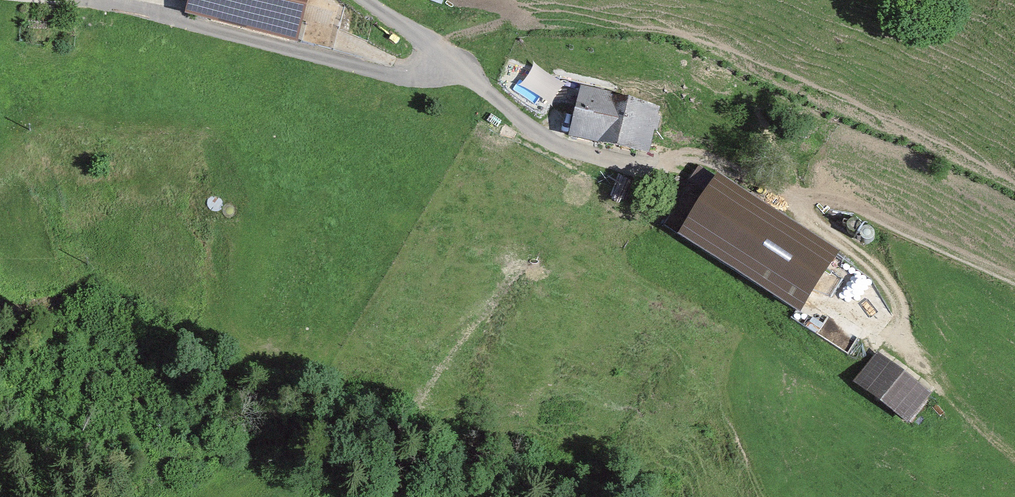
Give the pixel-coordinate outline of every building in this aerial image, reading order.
[(186,23),(298,50),(311,0),(192,0),(186,23)] [(525,79),(556,97),(569,75),(537,57),(525,79)] [(664,111),(582,90),(570,137),(651,158),(664,111)] [(788,230),(700,171),(666,221),(755,280),(788,230)] [(816,210),(774,273),(861,330),(890,287),(839,253),(852,234),(816,210)] [(884,361),(857,388),(906,437),(933,410),(884,361)]
